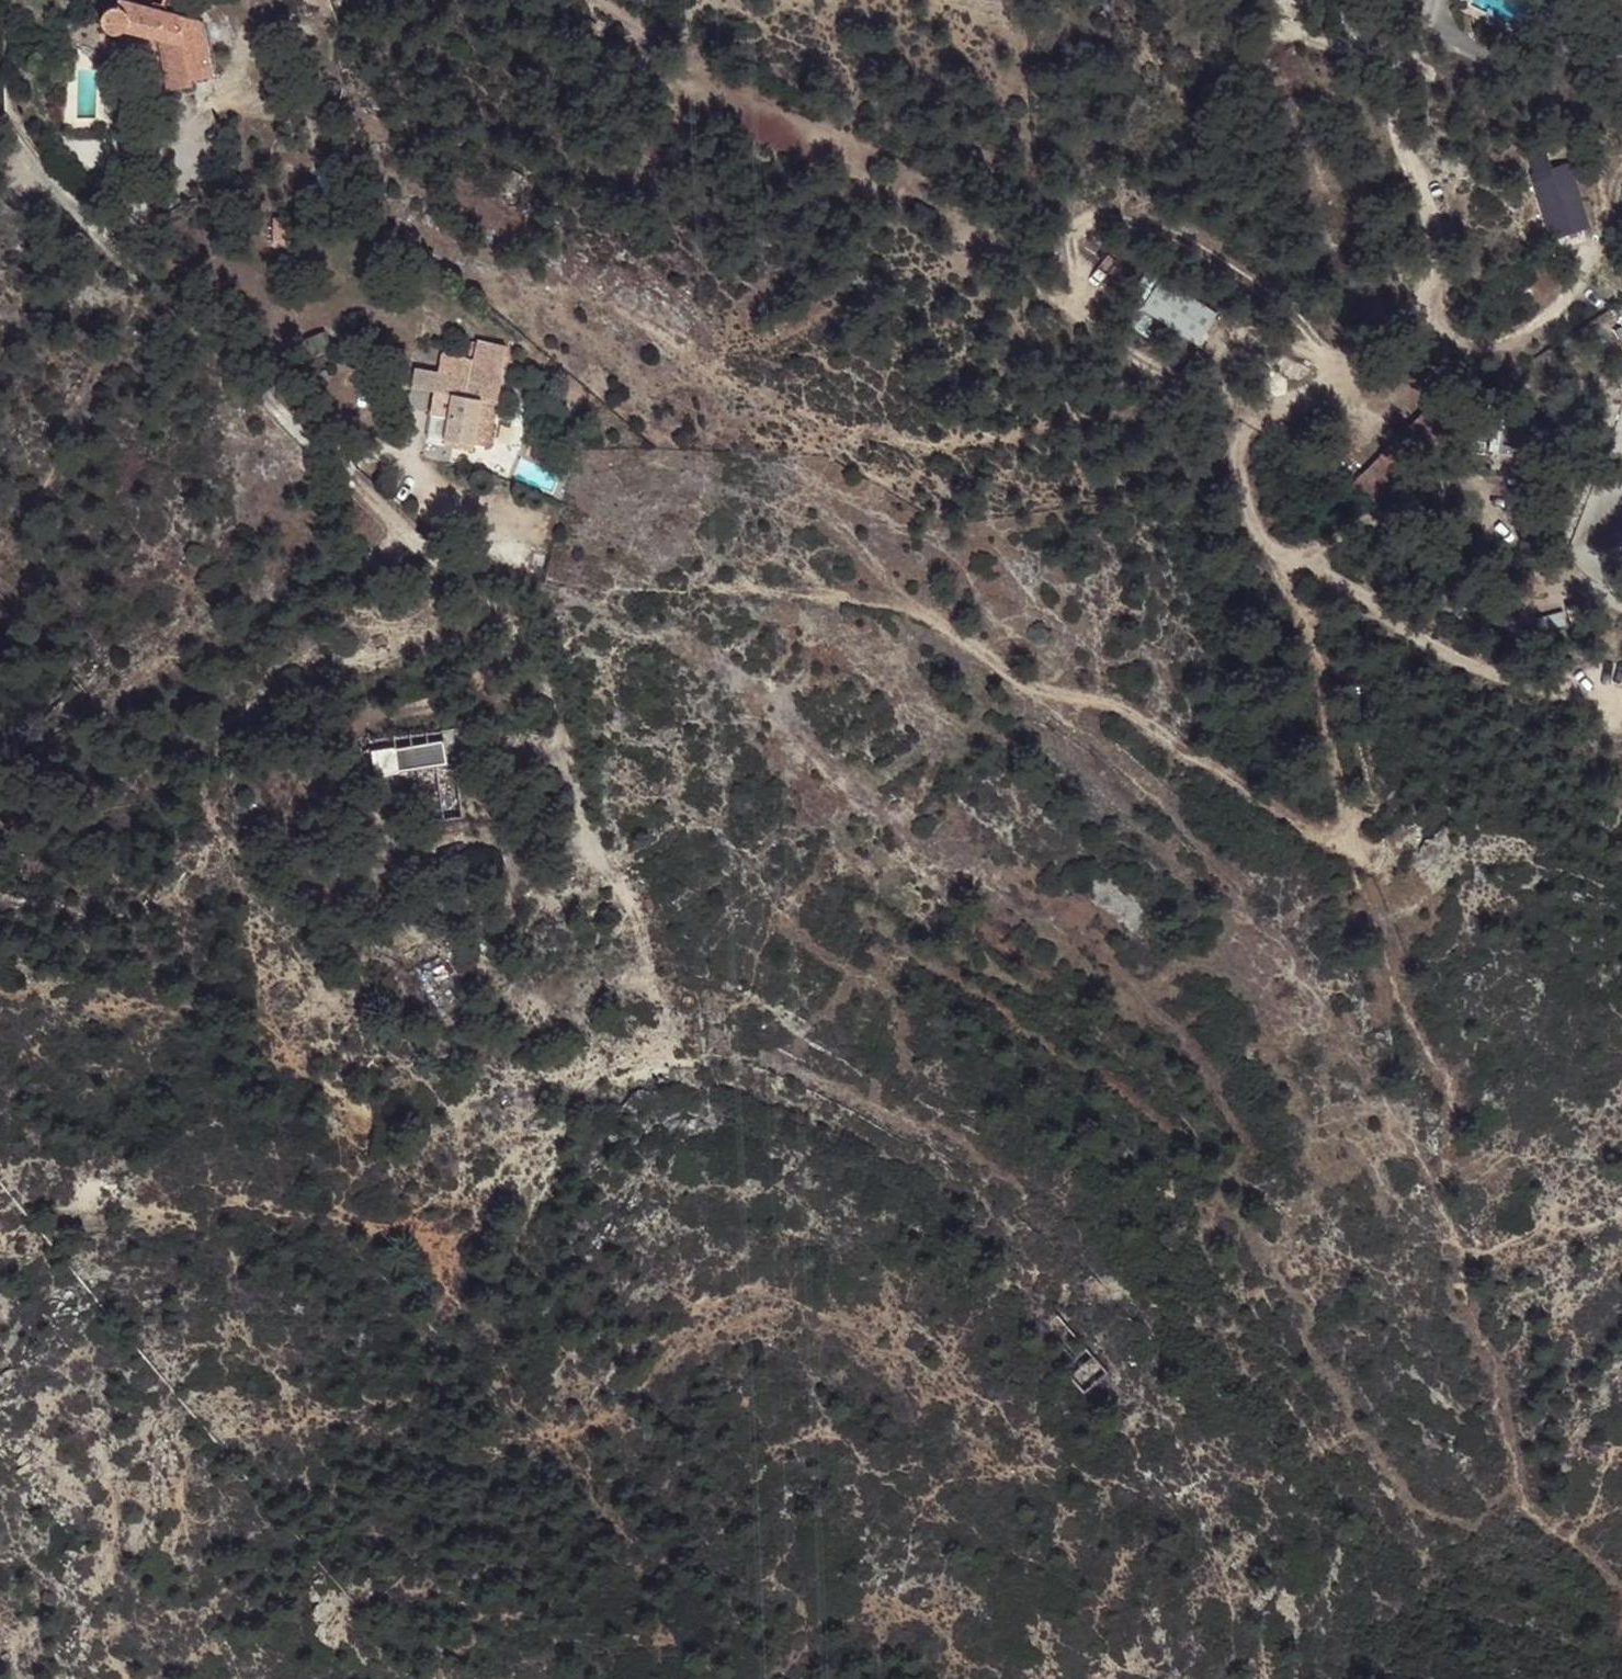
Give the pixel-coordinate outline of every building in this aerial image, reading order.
[(126,0),(119,0),(117,5),(110,7),(105,14),(103,21),(104,26),(106,29),(111,33),(119,33),(122,32),(125,29),(159,39),(168,89),(193,84),(192,79),(212,75),(201,20),(165,10),(151,7),(126,0)] [(153,1),(151,7),(165,10),(166,4),(153,1)] [(1571,155),(1529,168),(1550,234),(1592,221),(1571,155)] [(289,219),(273,219),(273,240),(289,240),(289,219)] [(1218,319),(1154,272),(1130,305),(1193,351),(1218,319)] [(438,372),(415,368),(412,386),(439,391),(452,393),(448,416),(445,439),(490,446),(497,401),(489,400),(491,384),(500,385),(507,347),(477,341),(473,361),(468,359),(441,353),(438,372)] [(472,341),(468,359),(473,361),(477,342),(472,341)] [(452,393),(439,391),(435,414),(448,416),(452,393)] [(1432,406),(1344,482),(1365,507),(1453,431),(1432,406)] [(367,733),(371,767),(400,775),(408,834),(473,825),(461,734),(449,724),(367,733)]
